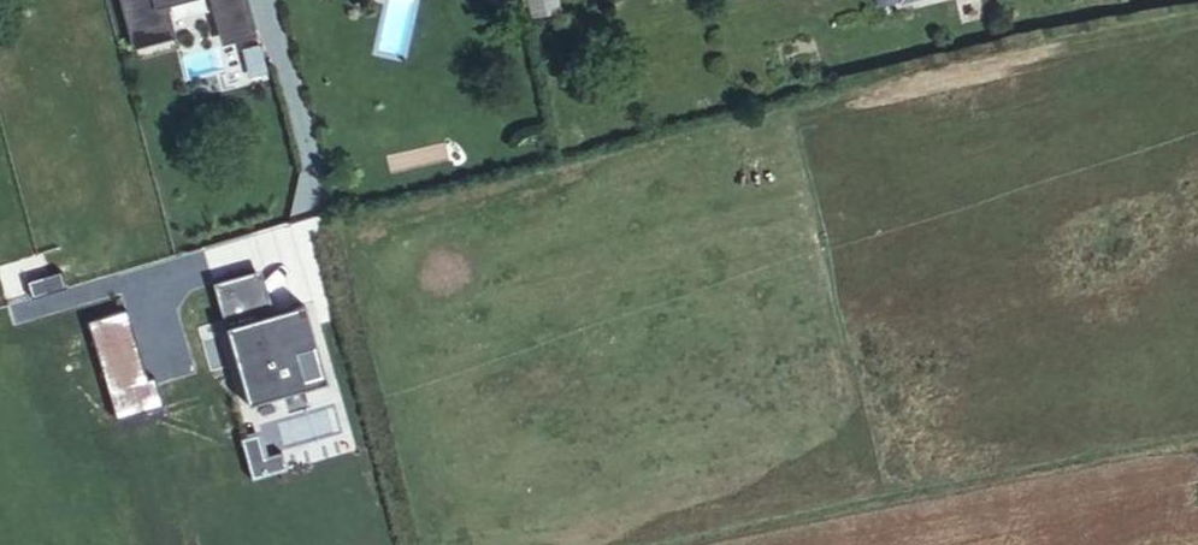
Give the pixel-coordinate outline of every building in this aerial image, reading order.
[(249,0),(122,0),(130,34),(215,15),(222,43),(257,35),(249,0)]
